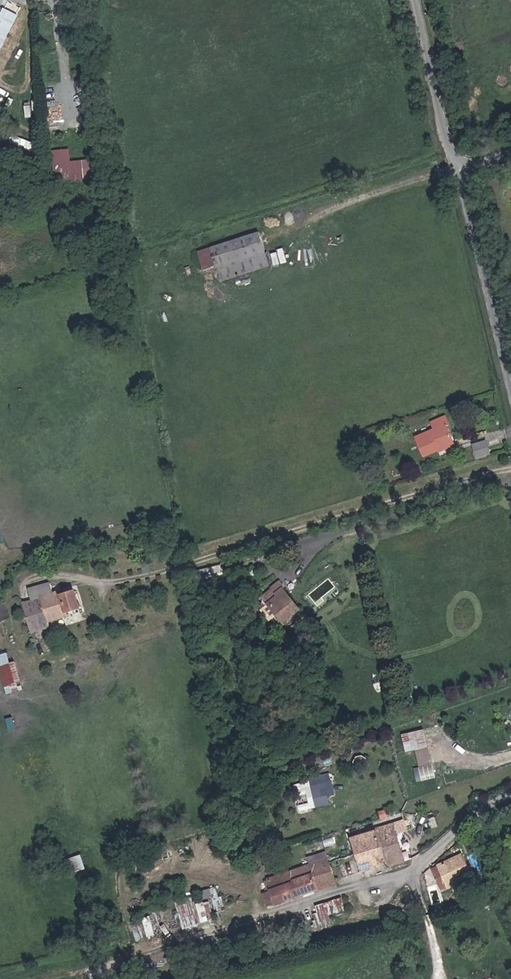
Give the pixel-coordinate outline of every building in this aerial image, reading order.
[(0,7),(0,51),(17,12),(1,5),(0,7)] [(65,125),(76,124),(75,110),(64,110),(65,125)] [(53,177),(87,177),(87,158),(70,158),(70,148),(54,148),(53,177)] [(214,288),(276,267),(270,251),(263,232),(201,254),(214,288)] [(432,431),(419,436),(428,460),(446,453),(445,451),(459,446),(450,424),(455,421),(453,414),(429,423),(432,431)] [(487,439),(473,442),(476,457),(491,454),(487,439)] [(461,451),(459,446),(445,451),(446,453),(448,456),(461,451)] [(281,624),(301,608),(280,580),(259,596),(281,624)] [(53,603),(62,629),(78,623),(77,617),(88,613),(84,600),(71,603),(69,599),(53,603)] [(22,623),(42,617),(38,602),(17,608),(22,623)] [(10,661),(7,651),(0,653),(0,669),(6,692),(22,688),(14,660),(10,661)] [(433,768),(428,751),(413,754),(417,772),(433,768)] [(331,772),(311,775),(315,806),(330,803),(328,794),(334,793),(331,772)] [(301,810),(316,805),(308,779),(292,784),(301,810)] [(373,847),(379,866),(391,862),(388,845),(402,841),(397,822),(379,828),(384,843),(373,847)] [(365,870),(379,866),(373,847),(359,851),(365,870)] [(172,857),(169,849),(156,853),(158,861),(172,857)] [(348,875),(365,870),(359,851),(342,857),(348,875)] [(70,871),(85,868),(82,853),(67,857),(70,871)] [(449,871),(466,865),(462,853),(445,860),(449,871)] [(332,861),(338,879),(348,875),(342,857),(332,861)] [(299,884),(303,895),(321,889),(319,885),(338,879),(332,861),(317,866),(320,877),(299,884)] [(469,871),(466,865),(449,871),(451,878),(469,871)] [(317,866),(296,873),(299,884),(320,877),(317,866)] [(272,881),(275,892),(299,884),(296,873),(272,881)] [(213,887),(217,899),(232,894),(229,882),(213,887)] [(275,892),(278,903),(303,895),(299,884),(275,892)] [(175,900),(182,927),(220,918),(212,886),(196,890),(197,895),(175,900)] [(344,897),(314,902),(317,928),(348,924),(344,897)] [(148,936),(156,934),(150,917),(143,919),(148,936)]
